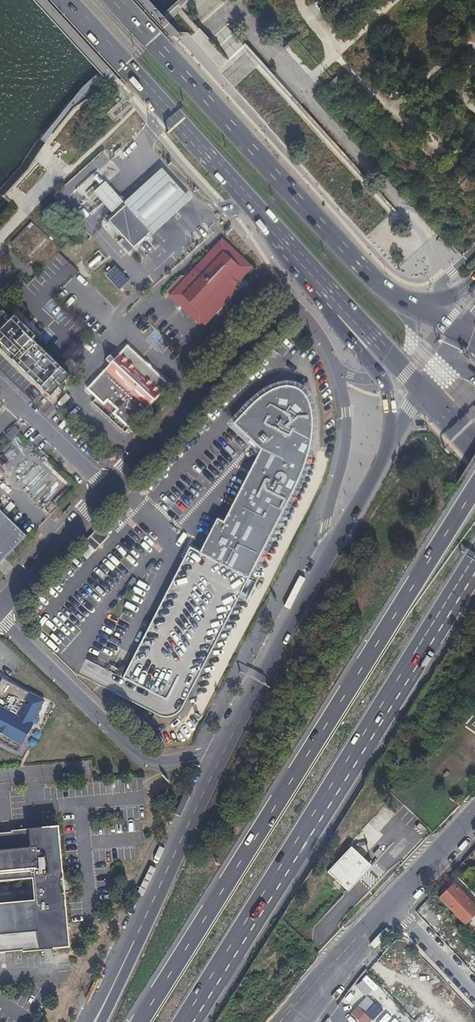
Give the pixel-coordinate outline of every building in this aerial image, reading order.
[(324,15),(330,10),(336,10),(342,11),(343,3),(337,2),(336,0),(327,0),(327,1),(325,2),(318,5),(324,15)] [(315,6),(321,17),(324,15),(318,5),(315,6)] [(148,182),(124,204),(125,206),(150,233),(152,235),(177,212),(190,200),(162,169),(148,182)] [(112,214),(124,204),(118,196),(109,187),(105,183),(94,192),(98,197),(106,207),(112,214)] [(150,233),(125,206),(108,222),(124,240),(120,244),(128,253),(150,233)] [(57,253),(61,249),(31,221),(10,243),(30,260),(25,265),(28,268),(30,266),(35,272),(38,268),(40,271),(57,253)] [(245,261),(223,241),(188,278),(185,275),(181,275),(167,291),(192,315),(194,314),(205,325),(238,289),(232,283),(237,278),(239,279),(250,267),(244,262),(245,261)] [(0,312),(0,342),(15,357),(12,360),(51,396),(70,376),(32,339),(35,336),(14,316),(11,319),(2,310),(0,312)] [(147,408),(170,383),(128,344),(105,369),(87,389),(97,398),(92,402),(125,432),(147,408)] [(199,552),(190,547),(115,693),(160,716),(165,718),(172,717),(177,714),(181,710),(208,656),(248,576),(292,490),(298,476),(304,463),(306,457),(308,450),(310,438),(311,429),(312,426),(312,423),(312,418),(311,412),(310,407),(310,403),(309,400),(307,397),(306,395),(304,393),(301,391),(298,389),(295,388),(291,387),(283,387),(278,388),(273,390),(266,393),(262,397),(256,401),(234,424),(261,450),(224,521),(218,518),(199,552)] [(0,513),(0,562),(24,537),(0,513)] [(99,526),(85,542),(95,551),(109,535),(99,526)] [(23,742),(33,723),(31,722),(44,696),(1,675),(0,676),(0,731),(23,742)] [(72,946),(70,923),(62,824),(58,824),(37,826),(25,827),(13,828),(0,829),(0,951),(72,946)] [(352,847),(328,873),(349,892),(372,866),(352,847)] [(469,869),(462,876),(474,890),(474,875),(469,869)] [(439,898),(462,923),(474,911),(474,907),(454,885),(439,898)] [(462,923),(466,926),(474,918),(474,911),(462,923)] [(350,1015),(357,1021),(370,1021),(357,1008),(350,1015)]
